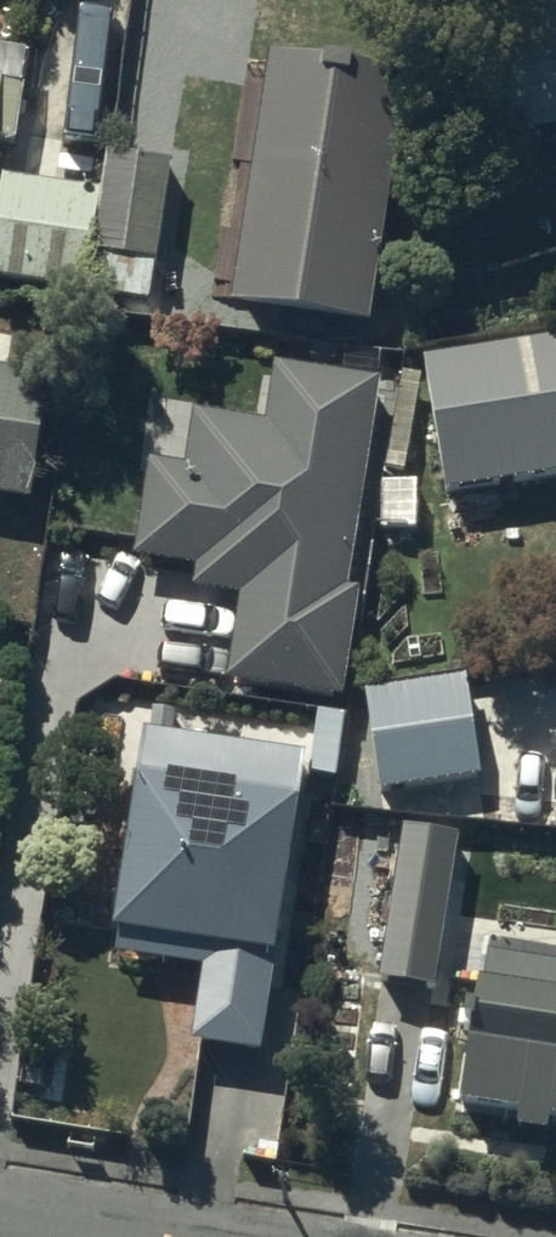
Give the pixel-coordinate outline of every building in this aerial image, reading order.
[(11,143),(16,92),(28,93),(32,53),(0,49),(0,141),(11,143)] [(382,330),(412,100),(267,82),(237,312),(382,330)] [(151,289),(170,152),(110,144),(105,185),(4,171),(1,191),(0,191),(0,268),(151,289)] [(43,489),(61,362),(9,355),(14,323),(0,321),(0,483),(43,489)] [(427,346),(448,491),(555,475),(555,327),(427,346)] [(187,453),(153,448),(138,545),(197,554),(193,579),(240,586),(227,671),(338,687),(353,590),(344,589),(378,368),(275,353),(267,409),(195,398),(187,453)] [(470,670),(371,679),(380,777),(479,768),(470,670)] [(305,745),(143,719),(112,915),(116,915),(112,941),(202,956),(190,1030),(263,1042),(305,745)] [(460,822),(406,812),(376,969),(430,979),(460,822)] [(462,1105),(555,1119),(555,954),(488,944),(476,1024),(471,1023),(462,1105)]
